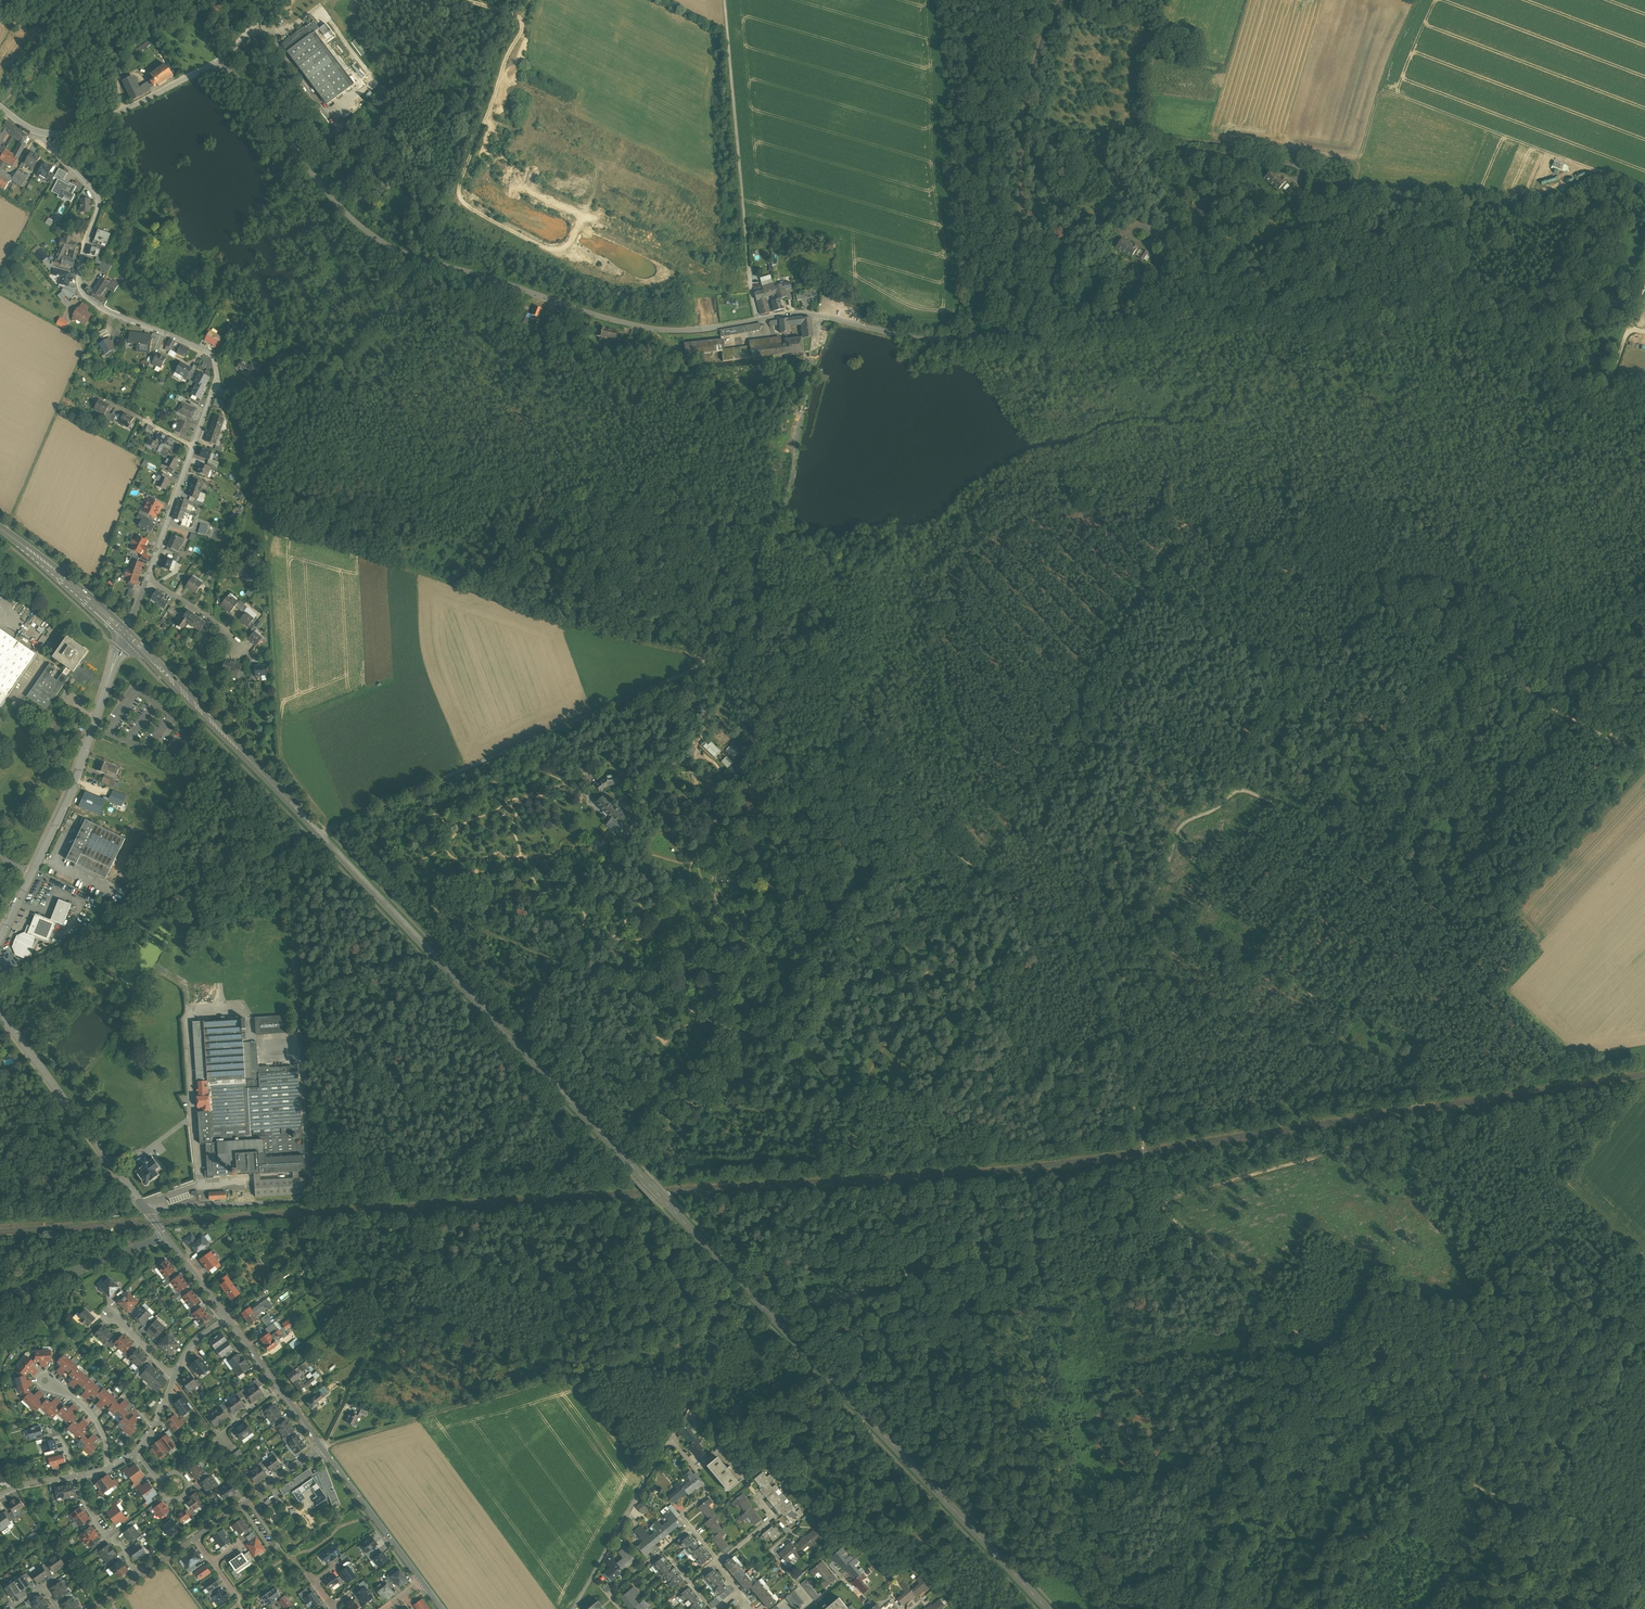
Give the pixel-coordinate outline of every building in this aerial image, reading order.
[(304,28),(282,45),(287,52),(310,35),(304,28)] [(310,35),(287,52),(327,104),(349,88),(310,35)] [(363,52),(356,39),(353,41),(360,54),(363,52)] [(147,40),(135,51),(138,54),(150,43),(147,40)] [(173,76),(165,65),(160,68),(167,80),(173,76)] [(167,80),(160,68),(150,75),(153,80),(157,85),(158,86),(167,80)] [(132,76),(122,81),(132,101),(142,96),(139,89),(132,76)] [(150,82),(139,89),(142,96),(147,93),(151,90),(150,89),(154,86),(151,82),(150,82)] [(19,130),(7,121),(3,129),(7,131),(14,137),(19,130)] [(28,137),(19,130),(14,137),(21,142),(23,143),(24,143),(28,137)] [(21,142),(13,156),(18,159),(26,144),(24,143),(23,143),(21,142)] [(13,156),(4,151),(0,159),(6,162),(14,166),(18,159),(13,156)] [(40,157),(31,153),(28,159),(25,164),(26,164),(33,168),(40,157)] [(52,168),(44,163),(37,176),(38,177),(40,174),(46,178),(49,174),(52,168)] [(1572,166),(1543,177),(1545,183),(1574,172),(1572,166)] [(68,173),(59,169),(55,175),(54,177),(58,179),(51,192),(58,195),(57,197),(62,200),(63,198),(71,202),(75,195),(73,193),(76,187),(70,183),(69,185),(63,182),(68,173)] [(1281,178),(1272,170),(1264,178),(1278,191),(1281,187),(1283,189),(1287,184),(1286,183),(1286,182),(1281,177),(1281,178)] [(0,171),(0,187),(5,190),(11,177),(1,172),(0,171)] [(19,176),(15,174),(11,180),(21,187),(25,180),(19,176)] [(1286,191),(1285,192),(1289,195),(1295,188),(1291,185),(1290,187),(1286,191)] [(87,199),(81,199),(81,200),(81,204),(81,208),(81,212),(90,212),(90,208),(91,208),(91,204),(90,204),(90,199),(87,199)] [(61,217),(56,214),(52,220),(54,221),(57,223),(61,217)] [(98,230),(96,237),(108,241),(111,235),(98,230)] [(75,243),(70,242),(72,238),(65,236),(64,241),(61,240),(60,247),(61,247),(62,246),(65,248),(71,249),(73,250),(74,246),(75,246),(74,245),(75,243)] [(96,237),(95,236),(92,243),(107,249),(110,242),(108,241),(96,237)] [(1138,248),(1133,244),(1132,245),(1122,238),(1116,248),(1131,258),(1134,254),(1136,255),(1140,250),(1138,249),(1138,248)] [(61,247),(56,259),(57,259),(62,261),(63,256),(62,256),(65,248),(62,246),(61,247)] [(97,249),(89,247),(87,254),(94,256),(97,249)] [(35,254),(41,262),(47,257),(41,249),(35,254)] [(1139,257),(1139,258),(1143,260),(1148,253),(1144,250),(1143,252),(1139,257)] [(69,258),(63,256),(62,261),(61,265),(73,268),(75,260),(71,259),(69,258)] [(101,269),(100,271),(105,274),(110,266),(105,263),(101,269)] [(72,274),(55,270),(53,275),(61,277),(59,284),(69,286),(72,275),(72,274)] [(118,285),(104,276),(102,278),(108,282),(117,288),(118,286),(118,285)] [(94,292),(99,296),(106,286),(108,282),(102,278),(94,292)] [(773,279),(761,283),(762,287),(773,284),(774,284),(773,279)] [(117,288),(108,282),(106,286),(113,291),(114,292),(117,288)] [(783,282),(773,285),(777,297),(778,300),(782,299),(787,297),(785,290),(791,288),(790,284),(789,282),(784,284),(783,282)] [(773,284),(762,287),(763,291),(765,298),(776,295),(773,284)] [(94,292),(88,286),(84,290),(91,297),(94,292)] [(61,290),(62,292),(66,297),(70,301),(75,293),(64,287),(61,290)] [(765,298),(763,291),(755,294),(758,304),(767,301),(765,298)] [(57,296),(61,301),(66,297),(62,292),(57,296)] [(99,296),(94,292),(91,297),(104,305),(107,300),(99,296)] [(778,300),(771,302),(773,307),(774,311),(784,309),(782,299),(778,300)] [(767,301),(758,304),(761,315),(770,312),(767,301)] [(89,307),(82,302),(79,307),(80,308),(86,312),(89,307)] [(542,309),(534,306),(531,315),(538,318),(542,309)] [(86,312),(80,308),(77,312),(76,312),(73,316),(77,318),(77,319),(85,324),(91,315),(86,312)] [(60,317),(56,324),(65,329),(69,322),(60,317)] [(802,317),(779,320),(779,325),(780,333),(789,332),(788,325),(802,323),(801,319),(802,319),(802,317)] [(802,319),(801,319),(802,323),(803,337),(803,338),(811,337),(813,337),(811,318),(802,319)] [(759,323),(746,325),(747,331),(760,329),(762,326),(762,325),(759,323)] [(746,325),(719,330),(720,336),(747,331),(746,325)] [(606,329),(598,327),(596,336),(604,338),(605,335),(606,329)] [(606,329),(605,335),(615,337),(617,331),(606,329)] [(210,332),(206,339),(206,340),(206,341),(213,344),(213,346),(216,347),(218,347),(219,345),(218,343),(220,339),(220,338),(210,332)] [(140,335),(129,333),(128,341),(137,342),(136,352),(149,354),(151,341),(151,339),(150,338),(140,337),(140,335)] [(160,336),(153,333),(150,338),(151,339),(151,341),(157,343),(160,336)] [(780,337),(749,341),(750,348),(771,345),(781,344),(780,337)] [(803,337),(801,338),(803,352),(809,351),(811,337),(803,338),(803,337)] [(105,341),(99,344),(107,358),(117,352),(109,338),(105,341)] [(801,338),(784,340),(785,345),(781,346),(782,355),(787,354),(787,353),(791,353),(791,354),(803,352),(801,338)] [(175,341),(170,339),(166,346),(171,349),(175,341)] [(723,340),(684,344),(685,355),(693,354),(693,355),(695,355),(695,354),(712,352),(712,353),(715,353),(715,352),(722,351),(724,351),(724,350),(723,340)] [(781,344),(771,345),(773,356),(782,355),(781,346),(781,344)] [(189,349),(180,345),(177,353),(185,357),(189,349)] [(771,345),(750,348),(751,359),(773,356),(771,345)] [(750,348),(728,350),(729,361),(751,359),(750,348)] [(166,358),(157,354),(157,355),(152,363),(153,364),(154,365),(155,366),(157,366),(161,368),(166,358)] [(250,366),(241,361),(237,367),(252,377),(255,371),(256,370),(250,366)] [(185,366),(180,364),(176,372),(182,376),(182,377),(186,379),(190,371),(192,369),(191,369),(185,365),(185,366)] [(205,376),(199,373),(194,382),(196,383),(204,387),(209,378),(205,376)] [(204,387),(196,383),(190,394),(192,395),(200,399),(206,388),(204,387)] [(185,399),(178,395),(175,399),(182,403),(183,403),(185,399)] [(223,401),(216,399),(213,406),(222,409),(224,403),(223,401)] [(109,406),(99,400),(94,409),(104,415),(105,415),(106,412),(109,406)] [(182,403),(177,412),(191,419),(196,410),(183,403),(182,403)] [(112,414),(106,412),(105,415),(104,415),(103,417),(109,420),(110,417),(112,414)] [(133,419),(124,414),(119,422),(129,427),(133,419)] [(215,417),(210,429),(219,433),(224,420),(215,417)] [(180,421),(178,424),(176,423),(173,424),(172,427),(173,429),(174,430),(175,431),(180,433),(185,436),(190,426),(184,423),(180,421)] [(219,433),(210,429),(206,442),(215,445),(219,433)] [(168,438),(158,432),(153,441),(150,439),(147,445),(154,449),(155,449),(156,448),(158,444),(160,445),(163,446),(167,439),(168,438)] [(175,444),(167,439),(163,446),(163,447),(171,451),(175,444)] [(211,452),(202,449),(199,456),(209,460),(209,459),(211,452)] [(179,462),(169,457),(165,466),(169,468),(174,471),(179,462)] [(206,466),(200,464),(197,473),(208,477),(210,472),(211,468),(210,467),(206,466)] [(166,474),(161,471),(158,478),(157,480),(159,481),(157,485),(157,486),(165,490),(167,485),(169,486),(171,481),(164,478),(166,474)] [(199,482),(193,480),(192,480),(191,484),(192,485),(191,489),(200,492),(203,484),(202,483),(199,482)] [(200,492),(191,489),(188,496),(197,499),(200,492)] [(155,501),(150,499),(149,499),(148,499),(145,505),(159,512),(161,508),(160,508),(162,505),(155,501)] [(188,504),(179,501),(176,509),(185,512),(186,510),(188,504)] [(159,512),(145,505),(142,510),(144,511),(143,511),(149,514),(155,518),(157,515),(158,515),(159,512)] [(185,512),(176,509),(173,518),(182,521),(185,512)] [(234,509),(229,518),(233,519),(237,521),(239,516),(240,514),(234,509)] [(190,515),(185,512),(182,521),(180,526),(190,529),(193,527),(196,517),(190,515)] [(146,521),(142,519),(142,520),(140,523),(142,524),(140,528),(144,531),(144,532),(148,534),(150,530),(151,531),(154,525),(146,521)] [(208,526),(201,524),(198,534),(206,536),(208,526)] [(184,540),(173,535),(167,547),(179,552),(184,540)] [(137,536),(135,540),(134,539),(131,544),(132,545),(132,546),(131,549),(141,554),(143,550),(146,552),(149,547),(146,546),(148,542),(147,542),(144,540),(137,536)] [(143,554),(141,559),(146,562),(149,557),(143,554)] [(173,560),(164,557),(163,560),(164,560),(161,568),(169,570),(173,560)] [(131,565),(129,570),(128,570),(125,577),(127,578),(126,581),(128,582),(135,584),(136,585),(139,583),(137,581),(140,575),(142,573),(141,571),(142,568),(145,567),(143,564),(137,562),(131,560),(130,564),(131,565)] [(256,573),(245,571),(243,579),(255,581),(256,573)] [(189,573),(185,580),(189,582),(192,577),(193,576),(189,573)] [(192,577),(189,582),(186,586),(196,593),(202,584),(192,577)] [(135,584),(128,582),(126,588),(129,589),(133,591),(135,584)] [(250,587),(245,593),(250,597),(254,591),(250,587)] [(133,591),(129,589),(126,596),(133,598),(135,591),(133,591)] [(165,596),(157,591),(152,599),(159,604),(158,605),(164,609),(167,604),(161,601),(165,596)] [(238,602),(228,595),(220,605),(230,613),(235,606),(237,604),(237,603),(238,602)] [(244,604),(240,600),(238,602),(237,603),(237,604),(235,606),(239,610),(244,605),(244,604)] [(198,617),(188,611),(186,614),(182,620),(186,623),(188,624),(191,619),(194,622),(198,617)] [(175,618),(167,612),(163,618),(166,620),(172,624),(175,618)] [(181,612),(176,620),(179,622),(181,619),(182,620),(186,614),(181,612)] [(254,619),(246,612),(240,620),(248,626),(251,622),(254,619)] [(206,622),(198,617),(194,622),(191,619),(188,624),(192,627),(193,626),(200,631),(203,626),(206,622)] [(179,622),(178,623),(178,626),(181,628),(184,627),(186,623),(182,620),(181,619),(179,622)] [(203,626),(200,631),(199,632),(204,635),(208,629),(203,626)] [(37,655),(0,629),(0,707),(37,655)] [(252,633),(248,639),(256,645),(262,638),(254,632),(252,633)] [(67,639),(54,657),(67,666),(71,669),(73,670),(86,652),(67,639)] [(236,663),(226,659),(221,673),(236,679),(237,677),(239,671),(241,667),(236,664),(236,663)] [(56,668),(49,664),(32,689),(51,703),(68,677),(66,676),(71,669),(67,666),(62,673),(57,680),(51,676),(56,668)] [(266,665),(255,666),(256,676),(262,675),(267,675),(266,665)] [(245,673),(239,671),(237,677),(245,681),(245,673)] [(51,703),(32,689),(27,697),(46,710),(51,703)] [(715,758),(721,751),(710,741),(708,743),(705,740),(701,745),(715,758)] [(695,744),(690,743),(686,753),(692,756),(695,749),(693,748),(695,744)] [(726,756),(721,762),(727,768),(732,762),(726,756)] [(740,760),(729,769),(734,775),(745,766),(740,760)] [(103,764),(100,762),(97,771),(105,774),(107,770),(109,766),(103,764)] [(617,774),(611,775),(611,776),(607,776),(604,777),(605,778),(609,784),(613,783),(614,783),(615,784),(619,784),(617,774)] [(116,782),(104,777),(102,782),(119,789),(120,784),(116,782)] [(605,778),(594,786),(599,791),(609,784),(605,778)] [(110,799),(109,801),(122,807),(126,796),(113,791),(110,799)] [(85,792),(79,807),(99,815),(106,800),(103,799),(85,792)] [(623,811),(619,809),(619,808),(616,806),(615,807),(610,803),(607,800),(603,796),(595,802),(599,807),(604,811),(610,815),(614,818),(617,820),(616,820),(621,823),(627,814),(623,811)] [(614,818),(610,825),(617,829),(621,823),(616,820),(617,820),(614,818)] [(76,839),(66,859),(106,879),(125,839),(96,825),(95,825),(85,820),(78,835),(76,839)] [(616,832),(612,830),(608,827),(604,832),(608,835),(613,838),(616,832)] [(56,923),(63,925),(71,904),(59,900),(51,920),(56,922),(56,923)] [(51,920),(36,914),(31,926),(28,934),(37,938),(48,942),(56,923),(56,922),(51,920)] [(28,934),(25,933),(18,937),(14,947),(17,954),(24,957),(31,954),(37,938),(28,934)] [(287,1016),(255,1018),(256,1034),(288,1032),(287,1016)] [(245,1019),(193,1022),(197,1095),(198,1107),(203,1107),(203,1112),(209,1111),(209,1114),(201,1114),(203,1143),(206,1143),(206,1146),(207,1171),(208,1175),(208,1178),(214,1178),(214,1176),(231,1175),(260,1173),(260,1174),(304,1171),(298,1071),(292,1071),(292,1066),(269,1068),(269,1066),(258,1067),(257,1042),(243,1043),(243,1040),(245,1040),(245,1029),(245,1019)] [(893,1087),(904,1087),(904,1076),(893,1076),(893,1087)] [(154,1160),(137,1172),(144,1181),(144,1183),(145,1184),(147,1184),(148,1183),(148,1182),(153,1178),(154,1179),(157,1177),(156,1176),(158,1175),(154,1170),(159,1167),(154,1160)] [(305,1178),(254,1181),(255,1197),(300,1194),(305,1186),(305,1178)] [(226,1192),(209,1193),(209,1200),(226,1199),(226,1192)] [(205,1247),(210,1244),(202,1234),(195,1239),(192,1234),(185,1239),(190,1246),(192,1244),(196,1251),(197,1251),(204,1245),(205,1247)] [(205,1247),(204,1245),(197,1251),(200,1255),(207,1250),(205,1247)] [(210,1252),(206,1255),(205,1255),(202,1257),(202,1258),(200,1260),(208,1271),(209,1270),(215,1266),(219,1263),(210,1252)] [(161,1264),(158,1267),(161,1272),(171,1266),(167,1260),(161,1264)] [(159,1262),(152,1268),(154,1270),(158,1267),(161,1264),(159,1262)] [(234,1262),(227,1268),(231,1273),(238,1267),(234,1262)] [(171,1266),(161,1272),(165,1278),(169,1275),(174,1271),(171,1266)] [(173,1280),(171,1282),(175,1287),(184,1280),(180,1275),(173,1280)] [(235,1288),(229,1279),(228,1279),(226,1276),(221,1280),(224,1283),(220,1285),(225,1291),(223,1292),(225,1295),(227,1294),(232,1300),(233,1300),(236,1299),(236,1297),(236,1296),(240,1294),(240,1293),(242,1291),(238,1286),(235,1288)] [(166,1281),(163,1283),(165,1286),(171,1282),(173,1280),(171,1277),(166,1281)] [(109,1279),(101,1288),(102,1288),(101,1289),(101,1291),(102,1292),(104,1292),(105,1291),(108,1294),(111,1294),(118,1287),(109,1279)] [(184,1280),(175,1287),(179,1292),(182,1290),(188,1285),(184,1280)] [(124,1292),(119,1288),(115,1293),(119,1297),(121,1295),(124,1292)] [(182,1290),(179,1292),(173,1296),(176,1298),(184,1293),(182,1290)] [(186,1295),(183,1297),(183,1298),(186,1303),(196,1296),(192,1291),(186,1295)] [(124,1297),(119,1303),(124,1307),(132,1298),(128,1293),(124,1297)] [(184,1293),(176,1298),(178,1301),(183,1298),(183,1297),(186,1295),(184,1293)] [(196,1296),(186,1303),(190,1308),(192,1306),(199,1301),(196,1296)] [(132,1298),(124,1307),(128,1311),(133,1306),(137,1302),(132,1298)] [(265,1304),(262,1307),(264,1310),(267,1308),(268,1311),(274,1307),(270,1301),(269,1302),(265,1304)] [(259,1304),(252,1310),(254,1313),(262,1307),(259,1304)] [(134,1315),(133,1316),(138,1320),(147,1311),(142,1306),(139,1310),(134,1315)] [(250,1307),(241,1313),(246,1319),(254,1313),(252,1310),(250,1307)] [(262,1307),(254,1313),(256,1316),(258,1314),(264,1310),(262,1307)] [(196,1311),(192,1314),(193,1315),(196,1320),(205,1313),(202,1308),(196,1311)] [(95,1319),(85,1310),(81,1315),(78,1317),(81,1320),(82,1320),(82,1323),(85,1323),(88,1326),(95,1319)] [(147,1311),(138,1320),(143,1325),(144,1324),(148,1319),(152,1315),(147,1311)] [(78,1312),(73,1318),(78,1323),(81,1320),(78,1317),(81,1315),(78,1312)] [(205,1313),(196,1320),(200,1325),(204,1322),(209,1318),(205,1313)] [(256,1316),(254,1313),(246,1319),(250,1325),(258,1319),(256,1316)] [(268,1314),(261,1319),(265,1325),(272,1320),(268,1314)] [(296,1315),(291,1318),(294,1323),(299,1319),(296,1315)] [(151,1321),(148,1324),(151,1327),(157,1320),(154,1317),(151,1321)] [(151,1327),(149,1328),(148,1332),(150,1334),(151,1333),(156,1338),(165,1328),(157,1320),(151,1327)] [(288,1320),(283,1324),(284,1326),(286,1329),(292,1326),(288,1320)] [(273,1323),(265,1329),(268,1333),(269,1333),(273,1339),(281,1333),(279,1330),(273,1323)] [(97,1332),(94,1335),(95,1335),(99,1339),(108,1331),(103,1326),(97,1332)] [(108,1331),(99,1339),(104,1344),(107,1341),(112,1335),(108,1331)] [(221,1333),(210,1341),(216,1349),(226,1341),(221,1333)] [(273,1339),(269,1333),(268,1333),(260,1339),(264,1345),(273,1339)] [(118,1340),(114,1344),(115,1344),(119,1348),(127,1339),(123,1335),(118,1340)] [(160,1345),(159,1345),(164,1350),(173,1340),(168,1336),(160,1345)] [(109,1343),(108,1345),(111,1348),(115,1344),(114,1344),(118,1340),(115,1337),(109,1343)] [(127,1339),(119,1348),(124,1352),(124,1353),(127,1350),(132,1344),(127,1339)] [(273,1339),(264,1345),(269,1351),(277,1345),(275,1341),(273,1339)] [(173,1340),(164,1350),(169,1354),(173,1350),(178,1344),(173,1340)] [(294,1340),(289,1344),(292,1348),(298,1344),(294,1340)] [(226,1341),(216,1349),(222,1357),(225,1355),(231,1350),(232,1349),(226,1341)] [(132,1355),(129,1358),(129,1359),(134,1363),(142,1354),(137,1349),(132,1355)] [(51,1350),(43,1351),(44,1362),(47,1362),(47,1361),(51,1361),(51,1350)] [(43,1351),(35,1351),(36,1353),(36,1361),(40,1361),(41,1366),(44,1366),(44,1362),(43,1351)] [(227,1357),(226,1358),(228,1362),(229,1361),(236,1356),(233,1352),(227,1357)] [(142,1354),(134,1363),(138,1367),(139,1367),(140,1365),(147,1358),(142,1354)] [(64,1355),(58,1362),(62,1366),(61,1367),(63,1369),(71,1360),(64,1355)] [(239,1356),(236,1355),(236,1356),(229,1361),(234,1368),(244,1360),(242,1357),(241,1358),(240,1356),(239,1356)] [(27,1356),(23,1362),(33,1371),(35,1368),(33,1366),(36,1362),(32,1359),(31,1360),(29,1358),(27,1356)] [(200,1358),(191,1364),(197,1372),(199,1375),(208,1369),(200,1358)] [(71,1360),(63,1369),(65,1371),(66,1370),(70,1373),(76,1367),(77,1366),(71,1360)] [(244,1360),(234,1368),(239,1375),(243,1372),(247,1369),(247,1366),(248,1366),(246,1364),(244,1360)] [(33,1371),(23,1362),(18,1368),(20,1370),(22,1371),(21,1372),(25,1375),(29,1371),(31,1373),(33,1371)] [(197,1372),(192,1364),(189,1367),(194,1374),(197,1372)] [(140,1365),(139,1367),(138,1367),(134,1372),(136,1375),(143,1367),(140,1365)] [(70,1373),(69,1375),(74,1378),(72,1379),(75,1382),(82,1373),(76,1367),(70,1373)] [(146,1371),(143,1367),(136,1375),(140,1378),(142,1376),(141,1376),(146,1371)] [(152,1369),(149,1367),(146,1371),(141,1376),(142,1376),(149,1383),(158,1373),(153,1369),(152,1369)] [(295,1369),(287,1375),(293,1382),(299,1378),(300,1377),(295,1369)] [(89,1379),(82,1373),(75,1382),(77,1384),(78,1382),(82,1386),(89,1379)] [(158,1373),(149,1383),(157,1390),(165,1381),(163,1379),(163,1378),(158,1373)] [(195,1381),(190,1374),(186,1377),(193,1388),(197,1385),(198,1384),(195,1381)] [(25,1375),(16,1378),(18,1387),(31,1383),(30,1380),(27,1381),(25,1375)] [(313,1376),(303,1384),(305,1387),(315,1379),(313,1376)] [(193,1388),(186,1377),(181,1380),(186,1387),(189,1391),(193,1388)] [(303,1384),(299,1378),(293,1382),(299,1391),(305,1387),(303,1384)] [(89,1379),(82,1386),(86,1390),(85,1391),(88,1393),(95,1385),(89,1379)] [(31,1383),(18,1387),(21,1395),(30,1392),(28,1387),(32,1386),(31,1383)] [(255,1384),(250,1388),(258,1398),(263,1394),(258,1388),(256,1384),(255,1384)] [(95,1385),(88,1393),(90,1395),(91,1394),(95,1398),(97,1396),(102,1391),(95,1385)] [(329,1392),(324,1385),(315,1392),(317,1395),(321,1392),(324,1396),(329,1392)] [(102,1391),(97,1396),(101,1399),(101,1400),(103,1402),(110,1394),(104,1388),(102,1391)] [(245,1392),(247,1394),(252,1402),(258,1398),(250,1388),(245,1392)] [(34,1396),(30,1392),(24,1398),(23,1399),(30,1405),(37,1397),(35,1395),(34,1396)] [(317,1395),(314,1398),(317,1402),(324,1396),(321,1392),(317,1395)] [(189,1401),(183,1393),(180,1396),(182,1398),(186,1403),(189,1401)] [(110,1394),(103,1402),(105,1404),(106,1404),(110,1407),(115,1401),(117,1400),(110,1394)] [(240,1399),(237,1395),(232,1399),(239,1409),(244,1405),(240,1399)] [(40,1399),(37,1397),(30,1405),(36,1411),(40,1407),(43,1404),(39,1400),(40,1399)] [(182,1398),(174,1404),(182,1415),(190,1409),(186,1403),(182,1398)] [(314,1398),(307,1403),(311,1409),(319,1404),(317,1402),(314,1398)] [(52,1402),(51,1403),(47,1399),(43,1404),(40,1407),(47,1413),(54,1405),(52,1402)] [(155,1399),(149,1406),(151,1408),(157,1402),(155,1399)] [(227,1403),(226,1403),(229,1407),(234,1413),(239,1409),(232,1399),(227,1403)] [(110,1407),(109,1409),(115,1415),(123,1406),(120,1404),(119,1405),(115,1401),(110,1407)] [(56,1407),(54,1405),(47,1413),(53,1418),(58,1413),(60,1411),(56,1407)] [(267,1410),(264,1412),(268,1417),(278,1410),(274,1405),(267,1410)] [(68,1410),(64,1406),(60,1411),(58,1413),(64,1419),(72,1410),(70,1408),(68,1410)] [(123,1406),(115,1415),(122,1420),(125,1417),(128,1413),(124,1409),(125,1408),(123,1406)] [(220,1407),(214,1412),(222,1422),(225,1420),(228,1417),(223,1411),(220,1407)] [(72,1410),(64,1419),(71,1425),(74,1421),(77,1418),(73,1414),(74,1413),(72,1410)] [(278,1410),(268,1417),(271,1422),(272,1423),(276,1420),(281,1415),(278,1410)] [(208,1416),(210,1420),(215,1426),(218,1424),(219,1424),(222,1422),(214,1412),(208,1416)] [(358,1416),(350,1412),(345,1421),(353,1425),(358,1416)] [(693,1420),(687,1413),(681,1421),(685,1426),(686,1426),(690,1422),(690,1423),(693,1420)] [(174,1415),(167,1420),(171,1426),(171,1428),(172,1429),(174,1430),(181,1425),(178,1421),(174,1415)] [(129,1421),(125,1417),(122,1420),(118,1424),(124,1430),(132,1422),(129,1420),(129,1421)] [(279,1425),(276,1427),(277,1427),(280,1432),(290,1425),(286,1420),(279,1425)] [(690,1422),(686,1426),(685,1426),(679,1431),(682,1435),(683,1434),(691,1443),(697,1438),(689,1430),(693,1427),(692,1425),(695,1423),(693,1420),(690,1423),(690,1422)] [(78,1425),(74,1421),(71,1425),(68,1428),(74,1434),(81,1426),(79,1424),(78,1425)] [(132,1422),(124,1430),(131,1436),(137,1429),(133,1425),(134,1424),(132,1422)] [(252,1432),(245,1422),(239,1426),(247,1436),(252,1432)] [(290,1425),(280,1432),(284,1437),(284,1438),(288,1435),(294,1430),(290,1425)] [(40,1426),(28,1429),(30,1439),(35,1438),(42,1436),(40,1426)] [(81,1426),(74,1434),(81,1440),(84,1436),(87,1432),(83,1429),(84,1428),(81,1426)] [(247,1436),(239,1426),(234,1430),(241,1440),(242,1440),(247,1436)] [(167,1435),(159,1440),(168,1451),(175,1446),(167,1435)] [(88,1440),(84,1436),(81,1440),(77,1443),(84,1449),(91,1441),(89,1439),(88,1440)] [(291,1440),(288,1443),(292,1448),(302,1441),(298,1436),(291,1440)] [(691,1443),(687,1447),(689,1450),(690,1449),(698,1458),(704,1454),(704,1453),(697,1445),(701,1442),(698,1438),(697,1438),(691,1443)] [(46,1442),(42,1443),(44,1452),(54,1450),(57,1449),(54,1440),(46,1442)] [(159,1440),(152,1446),(153,1447),(158,1454),(160,1457),(168,1451),(159,1440)] [(91,1441),(84,1449),(90,1455),(97,1448),(93,1444),(93,1443),(91,1441)] [(302,1441),(292,1448),(295,1453),(296,1453),(299,1451),(306,1446),(302,1441)] [(158,1454),(153,1447),(150,1450),(155,1457),(158,1454)] [(705,1453),(704,1453),(704,1454),(698,1458),(700,1461),(707,1455),(705,1453)] [(56,1457),(49,1459),(50,1466),(59,1463),(66,1462),(64,1455),(56,1457)] [(274,1457),(273,1455),(269,1458),(276,1469),(281,1465),(276,1459),(274,1457)] [(717,1457),(707,1466),(728,1491),(738,1482),(729,1471),(732,1468),(729,1466),(727,1468),(717,1457)] [(264,1461),(267,1465),(272,1472),(276,1469),(269,1458),(264,1461)] [(198,1463),(189,1470),(195,1479),(198,1477),(205,1472),(198,1463)] [(129,1469),(125,1472),(130,1478),(140,1470),(136,1464),(129,1469)] [(259,1466),(254,1470),(261,1479),(266,1475),(262,1469),(259,1466)] [(309,1468),(291,1481),(293,1484),(290,1486),(288,1483),(279,1489),(284,1496),(292,1490),(293,1491),(292,1492),(299,1502),(305,1497),(303,1494),(311,1488),(317,1496),(313,1499),(317,1505),(327,1498),(326,1497),(328,1496),(333,1509),(340,1504),(325,1466),(317,1471),(316,1470),(314,1471),(315,1473),(313,1474),(309,1468)] [(140,1470),(130,1478),(134,1484),(138,1481),(145,1476),(140,1470)] [(254,1470),(249,1473),(256,1483),(261,1479),(254,1470)] [(209,1476),(206,1472),(205,1472),(198,1477),(200,1480),(205,1476),(206,1477),(209,1476)] [(703,1482),(695,1472),(693,1474),(701,1484),(703,1482)] [(767,1477),(763,1473),(755,1479),(761,1486),(762,1485),(763,1487),(769,1483),(774,1479),(771,1475),(767,1477)] [(108,1474),(102,1479),(109,1489),(115,1485),(112,1480),(108,1474)] [(693,1483),(688,1487),(687,1485),(683,1488),(687,1493),(688,1494),(698,1486),(698,1488),(702,1485),(701,1484),(693,1474),(688,1477),(693,1483)] [(202,1483),(201,1483),(207,1492),(218,1484),(211,1475),(209,1477),(202,1483)] [(109,1489),(102,1479),(96,1483),(100,1489),(103,1494),(109,1489)] [(142,1486),(138,1489),(142,1495),(153,1488),(148,1482),(142,1486)] [(237,1489),(232,1482),(229,1484),(235,1491),(237,1489)] [(674,1495),(672,1493),(669,1497),(673,1503),(683,1495),(684,1496),(687,1493),(683,1488),(678,1482),(674,1486),(678,1491),(674,1495)] [(773,1488),(769,1483),(763,1487),(760,1490),(766,1497),(767,1495),(769,1498),(776,1492),(779,1489),(776,1485),(773,1488)] [(71,1484),(64,1485),(66,1498),(71,1498),(70,1496),(74,1495),(75,1495),(74,1490),(73,1485),(71,1485),(71,1484)] [(235,1491),(229,1484),(219,1491),(225,1500),(236,1492),(235,1491)] [(64,1485),(58,1487),(56,1487),(57,1493),(57,1498),(58,1498),(62,1497),(62,1499),(66,1498),(64,1485)] [(153,1488),(142,1495),(147,1501),(151,1498),(157,1494),(153,1488)] [(196,1492),(190,1497),(192,1499),(187,1502),(191,1508),(193,1510),(203,1503),(196,1492)] [(769,1498),(767,1499),(773,1505),(774,1504),(776,1506),(783,1501),(786,1498),(783,1494),(780,1496),(776,1492),(769,1498)] [(743,1493),(732,1502),(735,1507),(739,1503),(746,1512),(752,1507),(744,1498),(745,1497),(743,1493)] [(673,1503),(669,1497),(666,1499),(672,1506),(674,1504),(673,1503)] [(15,1500),(14,1500),(11,1502),(11,1503),(8,1505),(12,1511),(14,1513),(19,1510),(24,1506),(18,1498),(15,1500)] [(709,1498),(698,1507),(701,1510),(702,1510),(709,1519),(715,1514),(712,1510),(711,1512),(707,1507),(712,1502),(709,1498)] [(776,1506),(775,1507),(780,1514),(781,1513),(783,1515),(793,1508),(794,1507),(790,1503),(787,1505),(783,1501),(776,1506)] [(156,1507),(154,1509),(155,1511),(155,1514),(158,1515),(163,1515),(166,1516),(166,1513),(169,1511),(162,1502),(156,1507)] [(642,1502),(637,1507),(641,1512),(647,1508),(642,1502)] [(112,1508),(106,1513),(111,1519),(121,1511),(117,1505),(112,1508)] [(668,1507),(667,1508),(669,1510),(670,1510),(676,1517),(679,1515),(671,1505),(668,1507)] [(667,1506),(661,1511),(660,1512),(663,1515),(665,1514),(667,1512),(666,1511),(667,1511),(667,1510),(668,1510),(669,1510),(667,1508),(668,1507),(667,1506)] [(73,1513),(70,1515),(75,1521),(85,1513),(81,1507),(73,1513)] [(746,1512),(741,1516),(744,1520),(748,1517),(755,1525),(761,1520),(754,1511),(754,1510),(752,1507),(746,1512)] [(793,1508),(784,1515),(789,1521),(791,1520),(793,1522),(803,1514),(800,1510),(796,1512),(793,1508)] [(184,1510),(177,1515),(182,1522),(189,1517),(185,1511),(184,1510)] [(676,1517),(670,1510),(669,1510),(668,1510),(667,1510),(667,1511),(666,1511),(667,1512),(665,1514),(669,1520),(662,1526),(667,1532),(668,1533),(676,1527),(675,1526),(680,1522),(676,1517)] [(9,1513),(7,1511),(4,1514),(10,1522),(13,1519),(9,1513)] [(121,1511),(111,1519),(115,1525),(121,1520),(126,1517),(121,1511)] [(3,1512),(0,1515),(0,1529),(2,1532),(9,1527),(7,1525),(11,1523),(4,1514),(3,1512)] [(85,1513),(75,1521),(79,1526),(89,1519),(85,1513)] [(717,1527),(713,1523),(719,1519),(715,1514),(709,1519),(705,1523),(707,1527),(708,1526),(716,1535),(722,1530),(719,1526),(717,1527)] [(172,1519),(164,1526),(166,1529),(165,1530),(168,1533),(169,1533),(171,1535),(172,1535),(179,1530),(180,1529),(175,1524),(172,1519)] [(247,1528),(241,1520),(234,1525),(232,1526),(235,1530),(237,1529),(240,1534),(247,1528)] [(657,1530),(649,1536),(655,1543),(663,1537),(663,1536),(667,1532),(662,1526),(657,1520),(652,1524),(657,1530)] [(133,1525),(124,1532),(127,1537),(136,1530),(133,1525)] [(816,1529),(807,1537),(812,1543),(815,1539),(814,1538),(819,1534),(823,1540),(828,1536),(819,1525),(816,1528),(816,1529)] [(774,1528),(772,1526),(762,1535),(765,1539),(769,1536),(773,1541),(781,1534),(775,1527),(774,1528)] [(83,1532),(81,1534),(80,1536),(84,1541),(85,1541),(85,1540),(95,1533),(94,1532),(94,1530),(92,1528),(89,1528),(83,1532)] [(136,1530),(127,1537),(131,1542),(140,1535),(136,1530)] [(222,1530),(214,1536),(216,1539),(215,1540),(218,1544),(219,1543),(221,1547),(229,1541),(225,1536),(222,1530)] [(306,1539),(314,1535),(312,1530),(304,1534),(306,1539)] [(640,1535),(644,1540),(637,1546),(643,1554),(651,1547),(650,1546),(655,1543),(649,1536),(645,1530),(640,1535)] [(724,1543),(720,1539),(725,1534),(722,1530),(716,1535),(711,1539),(714,1542),(715,1541),(722,1551),(727,1546),(728,1546),(725,1542),(724,1543)] [(251,1533),(246,1537),(249,1542),(256,1538),(258,1537),(254,1532),(251,1533)] [(95,1533),(85,1540),(85,1541),(89,1545),(91,1546),(98,1540),(100,1539),(95,1533)] [(685,1539),(680,1542),(685,1549),(694,1542),(691,1538),(691,1537),(691,1536),(690,1536),(690,1535),(689,1535),(685,1539)] [(804,1539),(795,1547),(800,1553),(804,1549),(802,1548),(807,1544),(811,1550),(815,1546),(812,1543),(807,1537),(806,1535),(803,1538),(804,1539)] [(371,1537),(361,1544),(366,1551),(366,1552),(371,1548),(377,1544),(371,1537)] [(249,1542),(247,1544),(255,1556),(264,1549),(256,1538),(249,1542)] [(98,1540),(91,1546),(93,1548),(100,1543),(98,1540)] [(695,1542),(694,1542),(685,1549),(690,1555),(691,1554),(699,1548),(696,1544),(696,1543),(696,1542),(695,1542)] [(786,1547),(779,1553),(787,1563),(791,1560),(788,1556),(792,1553),(796,1557),(800,1553),(795,1547),(791,1542),(785,1546),(786,1547)] [(104,1548),(99,1551),(99,1552),(103,1557),(113,1550),(109,1544),(104,1548)] [(102,1545),(95,1551),(97,1554),(99,1552),(99,1551),(104,1548),(102,1545)] [(137,1547),(130,1552),(135,1559),(145,1552),(140,1545),(137,1547)] [(329,1548),(329,1547),(324,1551),(325,1552),(320,1555),(326,1562),(330,1559),(331,1560),(336,1557),(335,1556),(339,1553),(333,1545),(329,1548)] [(624,1557),(617,1563),(622,1570),(623,1570),(630,1564),(630,1563),(634,1559),(627,1551),(624,1547),(619,1551),(624,1557)] [(699,1548),(691,1554),(696,1560),(704,1553),(702,1550),(702,1549),(702,1548),(702,1547),(701,1547),(700,1547),(699,1548)] [(371,1548),(366,1552),(366,1551),(364,1553),(367,1557),(374,1552),(371,1548)] [(844,1562),(840,1557),(846,1552),(842,1548),(831,1557),(834,1561),(835,1560),(843,1569),(844,1568),(848,1564),(846,1561),(844,1562)] [(113,1550),(103,1557),(107,1562),(112,1558),(117,1555),(113,1550)] [(194,1550),(181,1559),(188,1568),(194,1564),(201,1559),(194,1550)] [(374,1552),(367,1557),(370,1561),(373,1559),(378,1555),(375,1551),(374,1552)] [(253,1560),(248,1552),(245,1554),(251,1562),(253,1560)] [(378,1555),(373,1559),(378,1566),(388,1559),(382,1552),(378,1555)] [(704,1553),(696,1560),(701,1566),(709,1559),(707,1555),(707,1554),(707,1553),(706,1553),(705,1553),(704,1553)] [(64,1564),(57,1554),(52,1558),(59,1568),(64,1564)] [(247,1561),(235,1569),(230,1562),(234,1560),(233,1558),(228,1562),(234,1570),(238,1567),(241,1571),(252,1563),(251,1562),(245,1554),(243,1555),(247,1561)] [(243,1555),(242,1554),(234,1560),(230,1562),(235,1569),(247,1561),(243,1555)] [(342,1560),(341,1561),(345,1567),(352,1562),(347,1557),(342,1560)] [(617,1563),(612,1557),(607,1562),(612,1567),(604,1573),(610,1581),(618,1574),(617,1574),(622,1570),(617,1563)] [(59,1568),(52,1558),(47,1562),(50,1567),(54,1572),(59,1568)] [(112,1558),(107,1562),(104,1564),(106,1567),(110,1564),(114,1561),(112,1558)] [(662,1558),(661,1558),(653,1565),(658,1571),(667,1564),(664,1561),(664,1560),(664,1559),(664,1558),(663,1558),(662,1558)] [(736,1564),(731,1559),(724,1565),(728,1570),(736,1564)] [(857,1573),(853,1568),(858,1563),(855,1559),(848,1564),(844,1568),(847,1571),(848,1570),(855,1580),(861,1575),(858,1571),(857,1573)] [(119,1562),(112,1566),(111,1566),(110,1567),(110,1569),(111,1570),(112,1570),(114,1573),(115,1573),(124,1566),(125,1565),(121,1560),(119,1562)] [(831,1575),(825,1568),(826,1567),(822,1561),(811,1570),(815,1575),(818,1572),(821,1577),(822,1576),(825,1580),(821,1583),(825,1588),(836,1579),(832,1574),(831,1575)] [(194,1564),(188,1568),(186,1569),(189,1573),(195,1568),(197,1567),(194,1564)] [(667,1564),(658,1571),(663,1577),(664,1576),(671,1570),(669,1567),(669,1566),(669,1565),(668,1564),(667,1564)] [(736,1564),(728,1570),(733,1575),(740,1569),(736,1564)] [(197,1571),(196,1572),(201,1579),(210,1572),(205,1565),(204,1566),(197,1571)] [(41,1566),(36,1569),(43,1579),(48,1576),(45,1571),(41,1566)] [(124,1566),(115,1573),(118,1578),(122,1575),(128,1571),(124,1566)] [(354,1577),(348,1567),(340,1573),(347,1582),(349,1581),(350,1581),(351,1581),(352,1580),(353,1579),(353,1577),(354,1577)] [(36,1569),(31,1573),(34,1578),(38,1583),(43,1579),(36,1569)] [(671,1570),(664,1576),(669,1582),(677,1575),(675,1572),(675,1571),(675,1570),(674,1569),(673,1569),(672,1569),(671,1570)] [(744,1574),(740,1569),(733,1575),(737,1580),(744,1574)] [(391,1576),(395,1582),(399,1587),(408,1580),(400,1570),(391,1576)] [(715,1574),(712,1571),(704,1577),(709,1584),(717,1577),(718,1576),(718,1575),(717,1574),(716,1574),(715,1574)] [(865,1587),(861,1582),(867,1578),(863,1573),(861,1575),(855,1580),(852,1582),(855,1586),(856,1585),(864,1594),(869,1589),(866,1586),(865,1587)] [(337,1579),(333,1574),(325,1581),(330,1588),(334,1585),(335,1584),(339,1582),(339,1581),(337,1579)] [(395,1582),(391,1576),(390,1574),(386,1577),(387,1579),(390,1582),(392,1585),(395,1582)] [(744,1574),(737,1580),(741,1586),(749,1580),(744,1574)] [(31,1584),(24,1575),(19,1578),(26,1588),(31,1584)] [(677,1575),(669,1582),(674,1588),(679,1583),(682,1581),(680,1578),(680,1577),(680,1576),(679,1575),(678,1575),(677,1575)] [(717,1577),(709,1584),(714,1590),(721,1584),(722,1583),(723,1582),(722,1581),(722,1580),(721,1580),(720,1580),(717,1577)] [(915,1588),(912,1591),(916,1596),(917,1597),(926,1589),(927,1590),(930,1587),(921,1577),(917,1580),(921,1585),(917,1589),(915,1588)] [(26,1588),(19,1578),(14,1582),(21,1591),(26,1588)] [(214,1578),(204,1584),(209,1591),(213,1589),(219,1585),(214,1578)] [(365,1580),(358,1585),(362,1589),(365,1587),(368,1584),(365,1580)] [(753,1585),(749,1580),(741,1586),(746,1591),(750,1587),(753,1585)] [(65,1587),(61,1581),(57,1584),(51,1588),(55,1594),(65,1587)] [(762,1587),(757,1581),(753,1585),(750,1587),(755,1593),(762,1587)] [(21,1591),(14,1582),(9,1585),(16,1594),(21,1591)] [(392,1592),(388,1595),(389,1596),(387,1597),(387,1598),(394,1593),(390,1588),(387,1584),(386,1583),(382,1586),(380,1584),(375,1588),(377,1591),(386,1585),(392,1592)] [(606,1592),(611,1588),(607,1583),(602,1587),(606,1592)] [(714,1590),(713,1591),(718,1596),(723,1592),(726,1590),(726,1589),(726,1588),(726,1587),(725,1587),(724,1586),(724,1587),(721,1584),(714,1590)] [(16,1594),(9,1585),(5,1589),(8,1593),(11,1598),(16,1594)] [(386,1585),(377,1591),(378,1592),(377,1592),(378,1592),(383,1599),(386,1597),(387,1597),(389,1596),(388,1595),(392,1592),(386,1585)] [(903,1598),(901,1596),(898,1599),(903,1605),(912,1597),(913,1598),(916,1596),(912,1591),(907,1585),(903,1588),(907,1594),(903,1598)] [(65,1587),(55,1594),(58,1599),(65,1595),(68,1592),(65,1587)] [(269,1592),(262,1597),(266,1602),(268,1606),(275,1600),(274,1599),(280,1594),(275,1587),(269,1592)] [(362,1589),(356,1593),(364,1604),(372,1597),(365,1587),(362,1589)] [(621,1597),(625,1601),(624,1602),(630,1608),(632,1608),(638,1604),(632,1596),(637,1592),(633,1587),(621,1597)] [(766,1592),(762,1587),(755,1593),(759,1598),(766,1592)] [(688,1588),(679,1595),(684,1601),(693,1594),(693,1593),(693,1592),(692,1592),(691,1592),(688,1588)] [(209,1591),(205,1594),(207,1597),(209,1596),(215,1591),(213,1589),(209,1591)] [(215,1591),(209,1596),(211,1599),(212,1598),(218,1593),(216,1590),(215,1591)] [(225,1592),(223,1590),(218,1593),(212,1598),(217,1606),(228,1598),(227,1595),(228,1595),(225,1592)] [(306,1597),(304,1598),(305,1599),(306,1601),(309,1605),(311,1608),(320,1602),(313,1592),(310,1594),(306,1597)] [(771,1597),(766,1592),(759,1598),(763,1603),(771,1597)] [(695,1598),(693,1594),(684,1601),(689,1607),(697,1601),(698,1600),(698,1599),(697,1598),(696,1598),(695,1598)] [(45,1601),(41,1595),(35,1600),(31,1602),(31,1603),(35,1608),(45,1601)] [(291,1604),(285,1595),(283,1597),(286,1601),(282,1604),(283,1606),(287,1603),(289,1605),(291,1604)] [(72,1597),(68,1600),(62,1604),(62,1605),(63,1607),(64,1607),(65,1608),(67,1608),(76,1603),(72,1597)] [(771,1597),(763,1603),(768,1608),(775,1602),(771,1597)] [(361,1606),(356,1599),(353,1601),(355,1603),(359,1608),(361,1606)] [(414,1605),(417,1608),(429,1608),(422,1599),(414,1605)] [(632,1608),(642,1608),(648,1604),(644,1599),(638,1604),(632,1608)] [(848,1608),(840,1599),(828,1608),(825,1605),(823,1607),(825,1608),(848,1608)] [(931,1607),(930,1606),(927,1608),(938,1608),(940,1607),(941,1608),(945,1606),(940,1600),(931,1607)] [(35,1608),(36,1608),(44,1608),(49,1606),(45,1601),(35,1608)] [(587,1608),(604,1608),(598,1601),(587,1608)]
